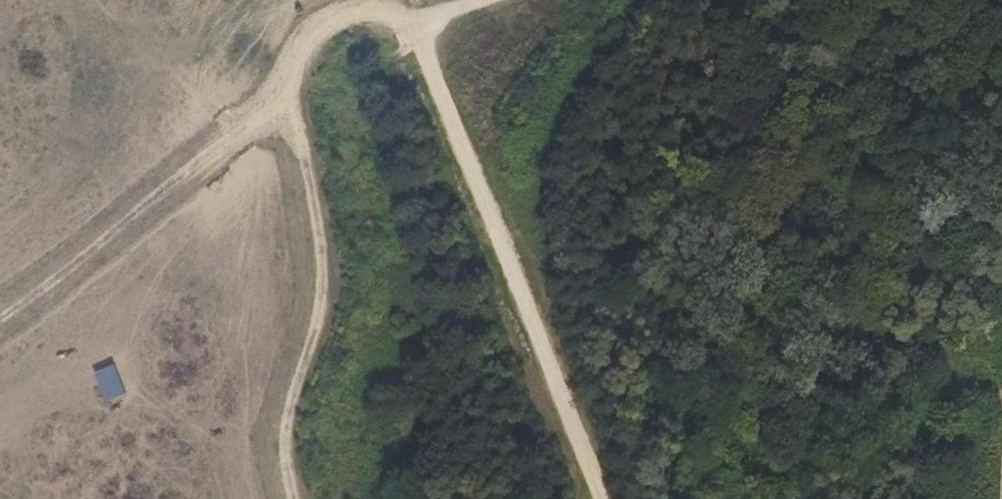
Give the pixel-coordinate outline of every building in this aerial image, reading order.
[(120,385),(112,359),(92,365),(100,391),(120,385)]
